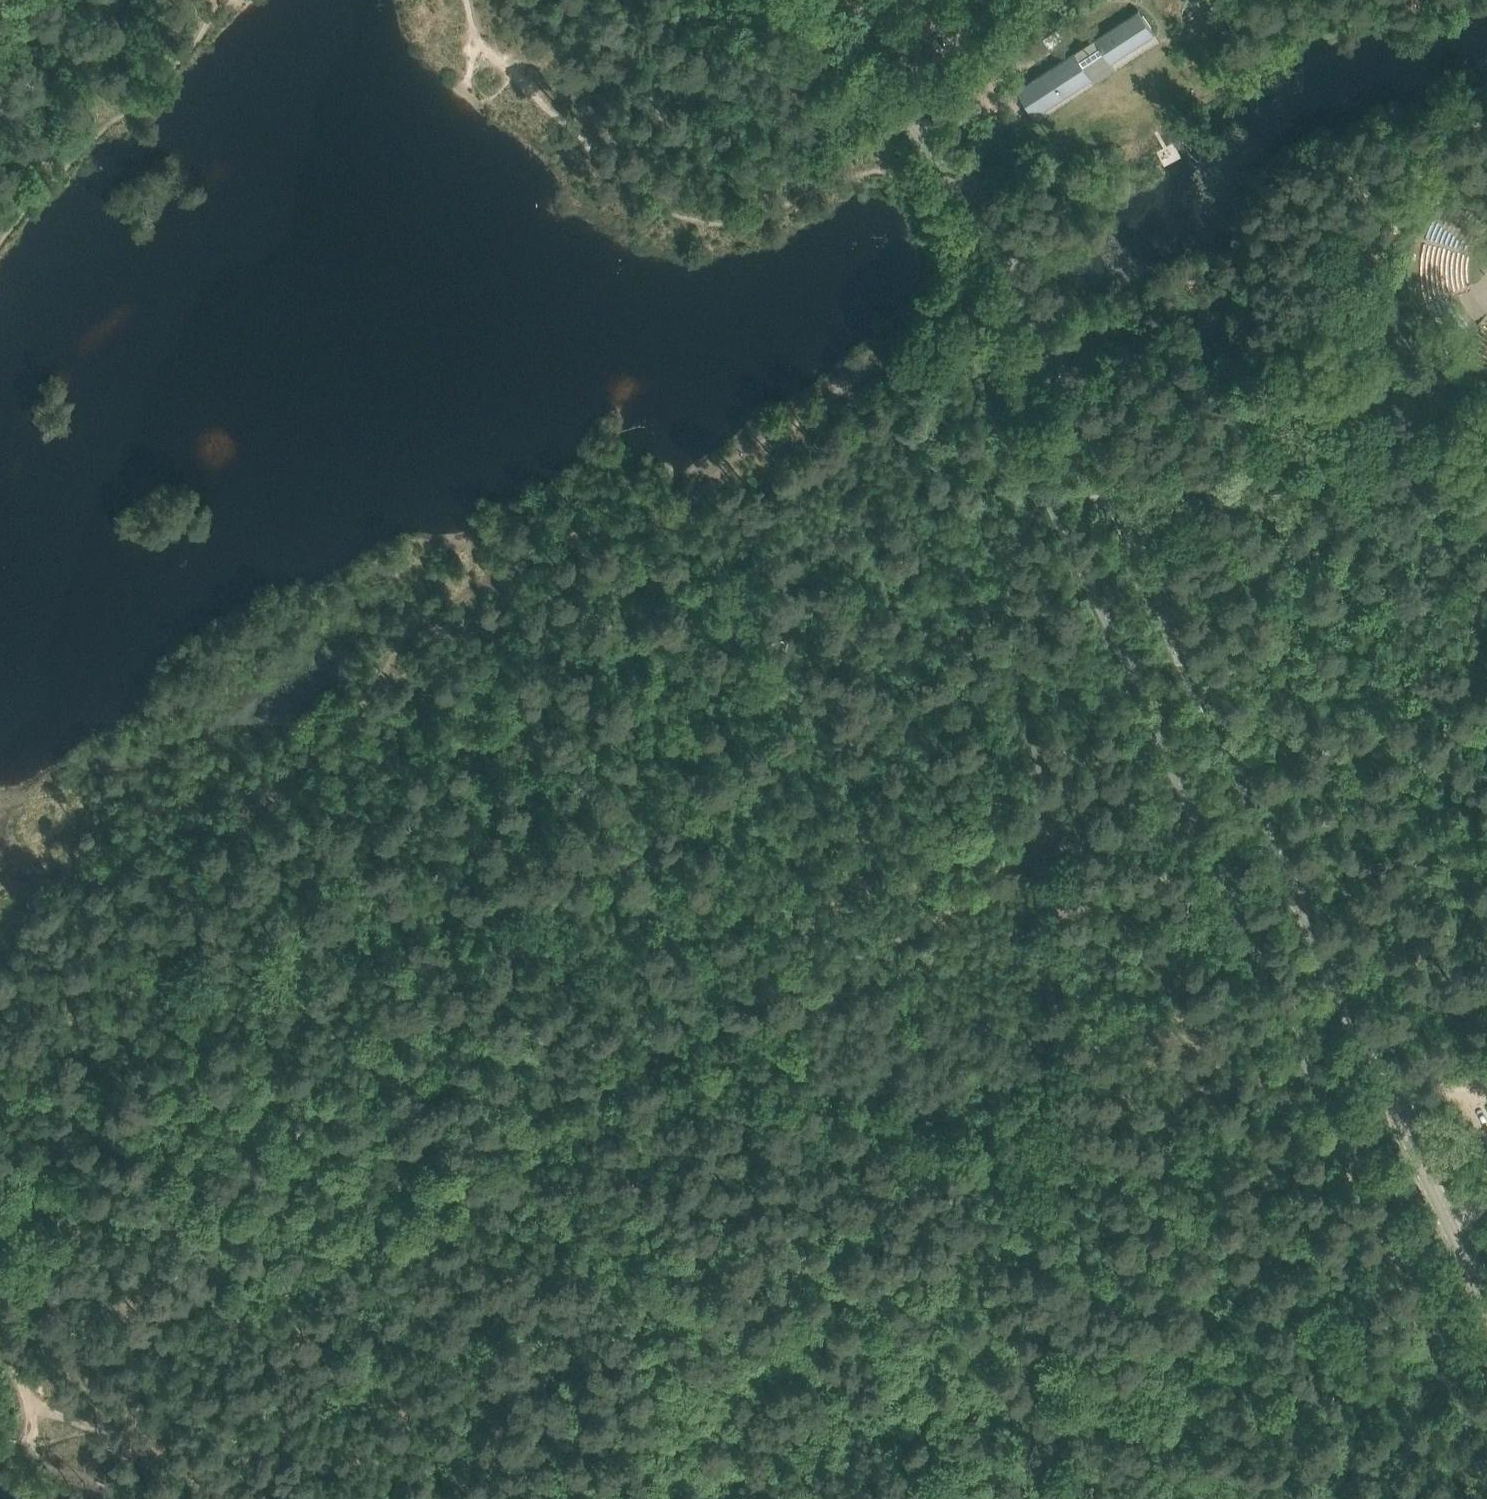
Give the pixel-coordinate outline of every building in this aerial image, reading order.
[(1138,9),(1016,88),(1034,116),(1035,115),(1091,78),(1079,60),(1100,47),(1111,63),(1112,62),(1111,61),(1153,34),(1153,35),(1154,34),(1138,9)] [(1060,26),(1044,37),(1050,46),(1066,35),(1060,26)]
